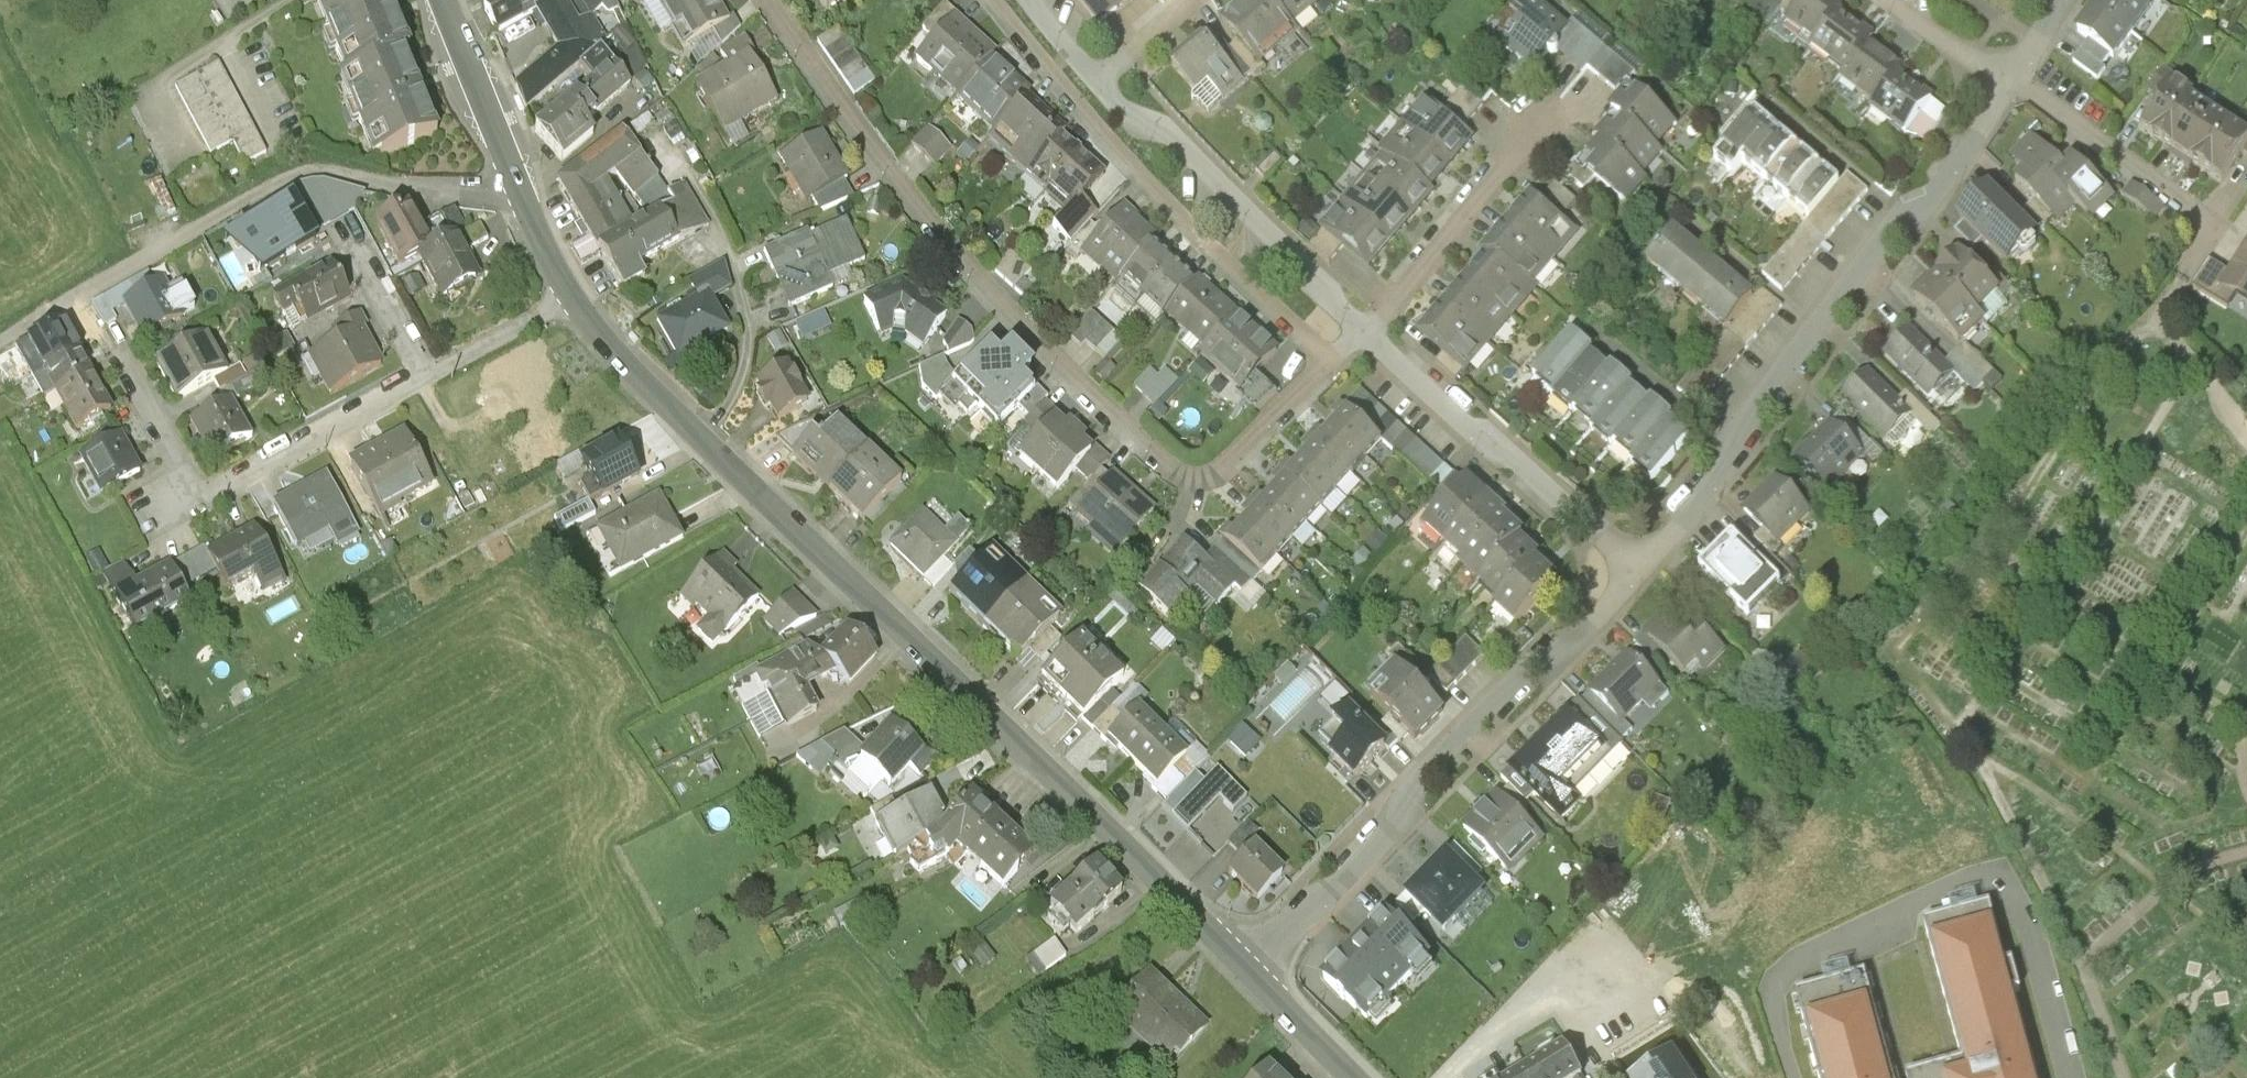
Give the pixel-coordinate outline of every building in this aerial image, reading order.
[(213,2),(227,25),(267,0),(217,0),(213,2)] [(347,77),(404,54),(410,52),(389,0),(316,0),(347,77)] [(484,9),(498,33),(520,21),(534,12),(527,0),(500,0),(484,9)] [(513,89),(532,116),(581,69),(597,55),(594,50),(579,24),(565,0),(555,0),(534,12),(557,51),(513,89)] [(534,12),(555,0),(527,0),(534,12)] [(579,24),(590,17),(580,0),(565,0),(579,24)] [(590,17),(593,15),(601,8),(609,0),(580,0),(590,17)] [(601,8),(611,15),(623,7),(618,0),(609,0),(601,8)] [(685,49),(728,23),(715,0),(655,0),(685,49)] [(826,11),(847,0),(821,0),(826,11)] [(1080,2),(1100,27),(1115,15),(1102,0),(1083,0),(1080,2)] [(1115,15),(1132,0),(1102,0),(1115,15)] [(1223,23),(1260,66),(1299,33),(1294,27),(1270,0),(1249,0),(1223,23)] [(1294,27),(1325,0),(1270,0),(1294,27)] [(1590,73),(1607,53),(1574,25),(1569,31),(1532,0),(1520,0),(1511,11),(1526,23),(1504,49),(1534,74),(1550,56),(1559,56),(1585,78),(1590,73)] [(1783,8),(1773,0),(1761,0),(1750,15),(1769,28),(1783,9),(1783,8)] [(1806,0),(1789,0),(1783,8),(1783,9),(1793,17),(1806,0)] [(1827,0),(1806,0),(1793,17),(1786,26),(1815,47),(1838,15),(1842,10),(1827,0)] [(2133,36),(2151,12),(2135,0),(2103,0),(2097,9),(2133,36)] [(2151,12),(2160,0),(2135,0),(2151,12)] [(957,20),(944,8),(922,31),(934,42),(953,21),(955,23),(957,20)] [(2133,36),(2097,9),(2079,33),(2090,41),(2111,57),(2115,60),(2133,36)] [(593,15),(590,17),(579,24),(594,50),(607,41),(593,15)] [(1873,41),(1838,15),(1815,47),(1812,51),(1847,76),(1868,47),(1873,41)] [(728,23),(685,49),(697,69),(740,29),(734,19),(728,23)] [(959,96),(990,62),(994,59),(955,23),(953,21),(934,42),(918,59),(959,96)] [(836,29),(817,43),(854,96),(874,83),(836,29)] [(1202,40),(1173,65),(1198,94),(1210,85),(1225,102),(1242,87),(1202,40)] [(2090,41),(2075,63),(2099,80),(2105,70),(2103,68),(2111,57),(2090,41)] [(1868,47),(1847,76),(1842,82),(1876,107),(1898,78),(1903,72),(1868,47)] [(593,83),(578,96),(595,116),(629,87),(600,53),(597,55),(581,69),(593,83)] [(1607,53),(1590,73),(1621,99),(1629,89),(1637,80),(1607,53)] [(404,54),(347,77),(354,90),(346,93),(374,162),(438,135),(404,54)] [(749,56),(696,88),(720,127),(773,95),(749,56)] [(1026,101),(1029,98),(990,62),(959,96),(956,99),(995,135),(1026,101)] [(219,65),(197,76),(232,143),(245,166),(267,155),(219,65)] [(2164,73),(2149,96),(2160,103),(2170,87),(2175,80),(2164,73)] [(197,76),(176,87),(211,154),(232,143),(197,76)] [(1932,103),(1898,78),(1876,107),(1872,113),(1906,137),(1916,123),(1932,103)] [(2142,130),(2163,144),(2191,101),(2170,87),(2160,103),(2142,130)] [(1676,129),(1629,89),(1621,99),(1625,103),(1615,115),(1617,117),(1637,134),(1657,151),(1676,129)] [(578,96),(537,130),(564,163),(596,137),(585,124),(595,116),(578,96)] [(989,141),(1027,178),(1060,141),(1064,137),(1026,101),(995,135),(989,141)] [(2212,114),(2191,101),(2163,144),(2183,157),(2212,114)] [(1930,134),(1945,113),(1932,103),(1916,123),(1930,134)] [(1427,105),(1406,130),(1450,169),(1472,143),(1427,105)] [(2203,170),(2231,126),(2212,114),(2183,157),(2203,170)] [(1660,153),(1657,151),(1637,134),(1617,117),(1606,130),(1609,133),(1600,143),(1604,146),(1639,177),(1660,153)] [(1744,167),(1773,132),(1755,117),(1716,163),(1734,178),(1744,167)] [(2203,170),(2223,183),(2242,153),(2246,145),(2246,136),(2231,126),(2203,170)] [(2033,134),(2062,163),(2067,158),(2039,129),(2033,134)] [(1430,193),(1450,169),(1406,130),(1385,155),(1388,158),(1430,193)] [(928,131),(912,148),(934,169),(951,152),(928,131)] [(1773,132),(1744,167),(1764,183),(1793,148),(1773,132)] [(598,252),(634,232),(605,185),(615,177),(640,158),(623,135),(559,184),(598,252)] [(820,136),(780,160),(806,204),(815,199),(843,182),(846,181),(820,136)] [(2035,140),(2014,161),(2026,174),(2030,171),(2049,190),(2056,182),(2067,172),(2035,140)] [(1102,179),(1060,141),(1027,178),(1015,191),(1023,199),(1021,201),(1032,212),(1044,198),(1067,218),(1079,204),(1102,179)] [(1645,182),(1639,177),(1604,146),(1582,172),(1596,184),(1623,207),(1645,182)] [(1793,148),(1764,183),(1787,203),(1817,167),(1793,148)] [(640,158),(615,177),(652,222),(661,216),(676,208),(669,198),(640,158)] [(1368,182),(1412,220),(1433,196),(1430,193),(1388,158),(1368,182)] [(2075,163),(2067,172),(2056,182),(2079,204),(2094,220),(2113,202),(2075,163)] [(1576,167),(1567,179),(1587,195),(1596,184),(1582,172),(1576,167)] [(1817,167),(1787,203),(1810,223),(1840,187),(1817,167)] [(2030,171),(2026,174),(2017,183),(2037,202),(2053,218),(2059,224),(2079,204),(2056,182),(2049,190),(2030,171)] [(1847,178),(1840,187),(1810,223),(1765,278),(1785,295),(1868,195),(1847,178)] [(843,182),(815,199),(822,214),(853,199),(843,182)] [(1412,220),(1368,182),(1347,206),(1391,244),(1412,220)] [(2162,207),(2133,187),(2126,197),(2155,217),(2162,207)] [(685,188),(669,198),(676,208),(661,216),(677,245),(710,228),(685,188)] [(1557,190),(1542,207),(1562,224),(1577,207),(1557,190)] [(1992,192),(1961,223),(1967,229),(1983,245),(2007,268),(2038,237),(2020,220),(1992,192)] [(338,196),(324,203),(334,221),(348,214),(338,196)] [(1513,223),(1553,257),(1556,259),(1576,236),(1562,224),(1542,207),(1533,199),(1513,223)] [(2020,220),(2038,237),(2053,218),(2037,202),(2020,220)] [(292,203),(238,235),(262,275),(316,242),(292,203)] [(1079,204),(1067,218),(1056,230),(1074,246),(1097,221),(1079,204)] [(1391,244),(1347,206),(1326,230),(1370,268),(1391,244)] [(408,208),(376,225),(401,269),(420,258),(432,252),(419,228),(408,208)] [(1156,243),(1121,211),(1083,252),(1118,284),(1154,245),(1156,243)] [(442,216),(419,228),(432,252),(456,238),(442,216)] [(634,232),(598,252),(622,295),(645,282),(637,268),(677,245),(661,216),(652,222),(634,232)] [(807,235),(763,255),(777,285),(780,284),(792,309),(832,291),(828,281),(865,264),(846,223),(809,240),(807,235)] [(1553,257),(1513,223),(1502,236),(1505,239),(1491,255),(1528,286),(1553,257)] [(456,238),(464,253),(487,240),(479,226),(456,238)] [(1959,237),(1975,253),(1983,245),(1967,229),(1959,237)] [(1686,294),(1710,266),(1675,237),(1651,265),(1686,294)] [(456,238),(432,252),(420,258),(443,299),(479,279),(464,253),(456,238)] [(1113,289),(1135,310),(1176,265),(1154,245),(1118,284),(1113,289)] [(2224,284),(2241,294),(2238,298),(2246,304),(2246,247),(2228,278),(2224,284)] [(1528,286),(1491,255),(1482,266),(1486,270),(1473,284),(1510,317),(1533,290),(1528,286)] [(1962,259),(1941,281),(1982,323),(2004,300),(1985,282),(1962,259)] [(1198,285),(1176,265),(1135,310),(1157,330),(1198,285)] [(688,286),(697,302),(707,296),(711,303),(732,292),(724,266),(688,286)] [(1710,266),(1686,294),(1731,332),(1755,303),(1710,266)] [(2196,293),(2230,312),(2238,298),(2241,294),(2224,284),(2228,278),(2211,267),(2196,293)] [(331,268),(272,300),(282,318),(297,310),(306,326),(350,302),(331,268)] [(1985,282),(2004,300),(2012,291),(1993,273),(1985,282)] [(1941,281),(1919,302),(1965,349),(1986,327),(1982,323),(1941,281)] [(1208,353),(1239,318),(1200,283),(1198,285),(1169,318),(1208,353)] [(1510,317),(1473,284),(1457,302),(1454,299),(1445,309),(1487,344),(1510,317)] [(130,287),(104,302),(112,316),(130,306),(138,301),(130,287)] [(138,301),(130,306),(139,323),(136,325),(146,342),(182,322),(162,288),(138,301)] [(898,295),(868,309),(882,341),(892,337),(906,338),(923,350),(935,333),(940,325),(929,318),(931,314),(929,305),(923,301),(911,301),(909,304),(898,295)] [(697,302),(657,325),(676,362),(728,332),(711,303),(707,296),(697,302)] [(1761,296),(1755,303),(1731,332),(1681,393),(1699,409),(1780,311),(1761,296)] [(104,302),(93,308),(105,330),(116,323),(112,316),(104,302)] [(1487,344),(1445,309),(1423,334),(1468,371),(1489,346),(1487,344)] [(359,331),(360,333),(366,330),(358,316),(332,329),(340,342),(359,331)] [(1092,316),(1071,339),(1082,348),(1086,344),(1103,326),(1092,316)] [(1241,392),(1242,393),(1258,375),(1278,353),(1239,318),(1208,353),(1203,358),(1241,392)] [(67,335),(62,324),(39,337),(44,348),(67,335)] [(947,342),(935,333),(923,350),(919,356),(932,365),(968,349),(974,342),(970,333),(958,325),(947,342)] [(1103,326),(1086,344),(1106,361),(1122,343),(1103,326)] [(340,342),(311,358),(331,394),(379,367),(360,333),(359,331),(340,342)] [(1915,332),(1886,361),(1929,404),(1937,396),(1945,404),(1962,386),(1955,379),(1958,375),(1949,366),(1915,332)] [(31,381),(78,355),(67,335),(44,348),(21,361),(31,381)] [(205,339),(158,366),(179,403),(215,383),(227,376),(205,339)] [(285,339),(264,350),(272,363),(293,352),(285,339)] [(1559,395),(1589,359),(1569,341),(1538,378),(1559,395)] [(1955,360),(1984,386),(1992,394),(2002,384),(1965,349),(1955,360)] [(78,355),(31,381),(41,398),(54,390),(57,394),(90,376),(78,355)] [(959,388),(998,427),(1017,408),(1031,394),(1025,389),(1035,380),(1010,355),(999,366),(990,357),(959,388)] [(1579,412),(1609,376),(1589,359),(1559,395),(1579,412)] [(1962,386),(1974,397),(1984,386),(1955,360),(1949,366),(1958,375),(1955,379),(1962,386)] [(757,396),(765,410),(769,407),(777,420),(810,400),(790,368),(757,388),(760,394),(757,396)] [(227,376),(215,383),(221,393),(243,381),(238,370),(227,376)] [(1152,374),(1137,390),(1156,408),(1179,384),(1169,374),(1161,383),(1152,374)] [(243,381),(221,393),(228,406),(231,404),(247,396),(245,393),(259,385),(254,375),(243,381)] [(1279,395),(1258,375),(1242,393),(1241,392),(1237,396),(1257,415),(1279,395)] [(90,376),(57,394),(77,431),(111,413),(90,376)] [(1599,429),(1629,393),(1609,376),(1579,412),(1599,429)] [(1871,378),(1847,403),(1893,446),(1917,422),(1899,405),(1871,378)] [(1031,394),(1017,408),(1030,420),(1045,404),(1049,401),(1036,389),(1031,394)] [(1362,393),(1346,410),(1384,444),(1439,495),(1455,477),(1362,393)] [(1619,445),(1649,410),(1629,393),(1599,429),(1619,445)] [(1899,405),(1917,422),(1932,436),(1940,428),(1932,420),(1934,417),(1910,394),(1899,405)] [(228,406),(194,425),(214,460),(251,440),(231,404),(228,406)] [(1030,420),(1026,424),(1038,436),(1051,422),(1057,417),(1045,404),(1030,420)] [(1368,461),(1384,444),(1346,410),(1341,406),(1333,415),(1340,421),(1332,430),(1368,461)] [(1638,461),(1668,427),(1649,410),(1619,445),(1638,461)] [(1884,460),(1841,419),(1832,429),(1863,459),(1875,470),(1884,460)] [(1038,475),(1075,434),(1066,426),(1061,431),(1051,422),(1019,458),(1038,475)] [(1832,429),(1828,425),(1794,460),(1830,494),(1863,459),(1832,429)] [(813,440),(795,459),(828,490),(866,449),(840,426),(820,447),(813,440)] [(1668,427),(1638,461),(1660,479),(1689,445),(1668,427)] [(1311,440),(1354,477),(1368,461),(1332,430),(1326,437),(1319,431),(1311,440)] [(1075,434),(1038,475),(1058,492),(1076,472),(1090,457),(1079,447),(1084,442),(1075,434)] [(405,437),(352,466),(378,512),(431,483),(405,437)] [(1303,462),(1339,494),(1354,477),(1311,440),(1303,449),(1310,455),(1303,462)] [(119,441),(82,461),(102,496),(139,476),(119,441)] [(620,444),(583,465),(603,499),(640,478),(620,444)] [(866,449),(828,490),(861,520),(899,480),(866,449)] [(1090,457),(1076,472),(1088,484),(1099,473),(1109,460),(1097,449),(1090,457)] [(1339,494),(1303,462),(1296,470),(1289,464),(1281,472),(1323,511),(1339,494)] [(1309,526),(1323,511),(1281,472),(1273,482),(1279,489),(1274,495),(1309,526)] [(1077,518),(1109,482),(1099,473),(1088,484),(1067,508),(1077,518)] [(1466,486),(1455,477),(1439,495),(1429,506),(1440,515),(1466,486)] [(1109,482),(1077,518),(1093,532),(1096,529),(1120,551),(1153,514),(1113,478),(1109,482)] [(329,479),(275,508),(296,546),(327,529),(336,547),(359,535),(329,479)] [(1774,482),(1743,514),(1762,533),(1778,548),(1810,515),(1774,482)] [(1440,515),(1428,528),(1448,546),(1487,501),(1468,484),(1466,486),(1440,515)] [(1260,496),(1252,505),(1294,543),(1309,526),(1274,495),(1267,502),(1260,496)] [(659,498),(600,531),(624,573),(683,541),(659,498)] [(1448,546),(1467,563),(1504,523),(1507,519),(1487,501),(1448,546)] [(1279,559),(1294,543),(1252,505),(1243,514),(1250,521),(1244,527),(1279,559)] [(922,516),(891,548),(924,580),(945,557),(968,534),(957,524),(944,537),(922,516)] [(1486,580),(1519,544),(1523,540),(1504,523),(1467,563),(1486,580)] [(1263,577),(1279,559),(1244,527),(1237,535),(1230,529),(1221,539),(1228,545),(1263,577)] [(256,532),(208,558),(217,574),(228,593),(255,579),(263,594),(284,583),(256,532)] [(1778,548),(1762,533),(1754,541),(1769,556),(1772,559),(1780,550),(1778,548)] [(1185,541),(1137,593),(1172,625),(1200,594),(1219,612),(1239,590),(1211,564),(1185,541)] [(1733,543),(1704,573),(1750,618),(1780,587),(1759,567),(1733,543)] [(1534,566),(1538,562),(1519,544),(1486,580),(1483,584),(1502,602),(1534,566)] [(1263,577),(1228,545),(1211,564),(1239,590),(1245,596),(1263,577)] [(204,551),(183,562),(195,585),(217,574),(208,558),(204,551)] [(970,553),(951,572),(965,587),(984,567),(970,553)] [(723,554),(688,588),(698,598),(693,603),(709,619),(696,631),(710,644),(722,632),(723,634),(758,599),(730,574),(736,568),(723,554)] [(1772,559),(1769,556),(1759,567),(1780,587),(1791,576),(1772,559)] [(945,557),(924,580),(935,589),(951,572),(956,567),(945,557)] [(989,629),(1027,589),(993,557),(984,567),(965,587),(955,598),(989,629)] [(183,562),(171,569),(184,591),(195,585),(183,562)] [(104,575),(115,597),(137,585),(126,563),(104,575)] [(137,585),(115,597),(137,635),(192,605),(184,591),(171,569),(170,566),(137,585)] [(1502,602),(1496,608),(1515,625),(1553,584),(1534,566),(1502,602)] [(1027,589),(989,629),(1023,662),(1030,655),(1051,632),(1061,621),(1027,589)] [(817,618),(790,593),(763,622),(782,638),(817,618)] [(1677,605),(1646,635),(1647,635),(1664,653),(1695,684),(1725,653),(1677,605)] [(847,630),(819,658),(834,673),(848,687),(875,658),(847,630)] [(1051,632),(1030,655),(1042,665),(1061,644),(1051,632)] [(1664,653),(1647,635),(1637,645),(1655,662),(1664,653)] [(1467,641),(1430,678),(1449,696),(1486,659),(1467,641)] [(1123,680),(1084,645),(1046,685),(1085,721),(1110,693),(1123,680)] [(811,650),(803,655),(815,678),(821,675),(822,679),(834,673),(819,658),(811,650)] [(803,655),(759,677),(772,701),(801,685),(815,678),(803,655)] [(1630,658),(1594,694),(1632,731),(1636,735),(1671,699),(1630,658)] [(1305,663),(1296,673),(1306,684),(1316,674),(1305,663)] [(1401,670),(1372,698),(1393,718),(1410,736),(1417,743),(1443,714),(1401,670)] [(759,743),(786,728),(772,701),(759,677),(732,692),(749,724),(759,743)] [(801,685),(772,701),(786,728),(816,713),(801,685)] [(1121,703),(1113,712),(1124,723),(1136,710),(1145,700),(1133,689),(1121,703)] [(1110,693),(1085,721),(1096,730),(1113,712),(1121,703),(1110,693)] [(1286,693),(1276,702),(1286,713),(1296,703),(1286,693)] [(1632,731),(1594,694),(1583,705),(1621,742),(1632,731)] [(1621,742),(1583,705),(1573,716),(1613,756),(1624,746),(1621,742)] [(1132,765),(1162,734),(1136,710),(1124,723),(1107,741),(1132,765)] [(1113,712),(1096,730),(1107,741),(1124,723),(1113,712)] [(1573,716),(1571,713),(1512,772),(1534,794),(1564,824),(1582,806),(1572,796),(1613,756),(1573,716)] [(1350,714),(1321,742),(1356,777),(1357,779),(1379,757),(1381,759),(1388,752),(1366,730),(1350,714)] [(1410,736),(1393,718),(1383,728),(1398,743),(1400,745),(1410,736)] [(1398,743),(1383,728),(1377,722),(1366,730),(1388,752),(1398,743)] [(1173,726),(1164,736),(1186,757),(1195,747),(1173,726)] [(923,753),(894,728),(869,755),(854,743),(830,770),(833,773),(830,775),(841,785),(844,782),(848,777),(866,794),(862,799),(865,800),(882,780),(891,789),(910,767),(923,753)] [(854,743),(845,734),(809,752),(830,770),(854,743)] [(1162,734),(1132,765),(1156,788),(1173,769),(1186,757),(1164,736),(1162,734)] [(1208,760),(1195,747),(1186,757),(1173,769),(1187,783),(1193,777),(1208,760)] [(927,748),(923,753),(910,767),(921,777),(938,758),(927,748)] [(1173,769),(1156,788),(1170,801),(1187,783),(1173,769)] [(1534,794),(1512,772),(1503,781),(1513,791),(1526,803),(1534,794)] [(1163,808),(1188,831),(1220,798),(1233,810),(1242,800),(1217,776),(1205,789),(1193,777),(1187,783),(1170,801),(1163,808)] [(848,777),(844,782),(862,799),(866,794),(848,777)] [(1526,803),(1513,791),(1503,801),(1522,820),(1532,810),(1526,803)] [(943,819),(930,796),(898,813),(876,825),(895,859),(908,852),(935,838),(943,828),(939,821),(943,819)] [(970,799),(943,828),(935,838),(908,852),(913,862),(910,864),(919,872),(948,856),(957,846),(966,855),(996,822),(970,799)] [(1501,799),(1469,831),(1477,839),(1472,844),(1483,855),(1488,850),(1513,874),(1544,842),(1522,820),(1503,801),(1501,799)] [(1674,807),(1655,800),(1650,816),(1668,822),(1674,807)] [(891,801),(870,813),(876,825),(898,813),(891,801)] [(1032,854),(996,822),(966,855),(1003,888),(1017,873),(1016,872),(1032,854)] [(1262,839),(1248,826),(1228,847),(1242,860),(1254,848),(1262,839)] [(1281,873),(1254,848),(1242,860),(1230,873),(1256,899),(1281,873)] [(1482,873),(1457,848),(1447,858),(1472,883),(1482,873)] [(1447,858),(1408,897),(1430,918),(1445,933),(1483,894),(1472,883),(1447,858)] [(1095,864),(1060,896),(1086,925),(1121,893),(1095,864)] [(1086,925),(1060,896),(1050,907),(1077,935),(1086,925)] [(1430,918),(1408,897),(1398,909),(1420,929),(1430,918)] [(1991,909),(1980,912),(1976,899),(1950,906),(1954,919),(1926,927),(1964,1066),(1920,1077),(2037,1077),(1991,909)] [(1433,956),(1386,912),(1355,944),(1402,988),(1433,956)] [(1054,937),(1035,952),(1047,968),(1067,954),(1054,937)] [(1402,988),(1355,944),(1324,977),(1370,1021),(1402,988)] [(1797,998),(1819,1077),(1893,1077),(1866,979),(1853,983),(1850,969),(1823,976),(1827,990),(1797,998)] [(1155,975),(1116,1015),(1169,1066),(1208,1025),(1155,975)] [(1582,1076),(1565,1046),(1514,1077),(1579,1077),(1582,1076)] [(1673,1053),(1636,1077),(1690,1077),(1673,1053)]
